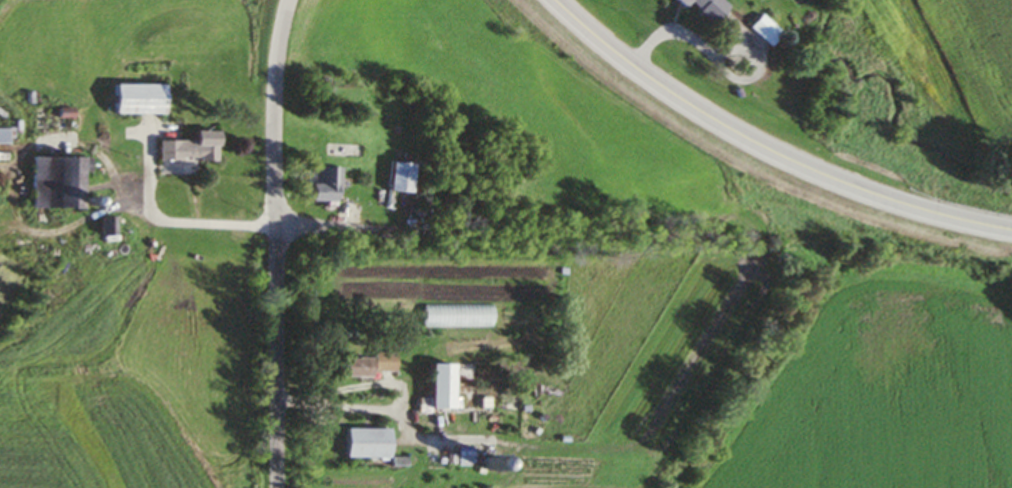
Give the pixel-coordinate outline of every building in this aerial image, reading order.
[(687,5),(712,24),(727,6),(719,0),(669,0),(682,10),(687,5)] [(748,28),(768,48),(781,36),(760,16),(748,28)] [(112,115),(162,115),(162,86),(112,86),(112,115)] [(214,163),(214,133),(192,133),(192,143),(157,143),(157,163),(214,163)] [(30,159),(29,211),(77,211),(78,177),(89,177),(89,160),(30,159)] [(412,166),(389,165),(388,194),(411,195),(412,166)] [(340,196),(340,170),(308,170),(308,204),(333,204),(333,196),(340,196)] [(424,306),(424,328),(493,328),(493,306),(424,306)] [(370,380),(370,374),(394,374),(394,354),(372,354),(372,359),(339,359),(339,380),(370,380)] [(428,411),(452,411),(452,366),(430,366),(430,402),(428,402),(428,411)] [(389,431),(345,430),(344,460),(388,460),(389,431)] [(459,467),(473,468),(473,454),(459,454),(459,467)]
